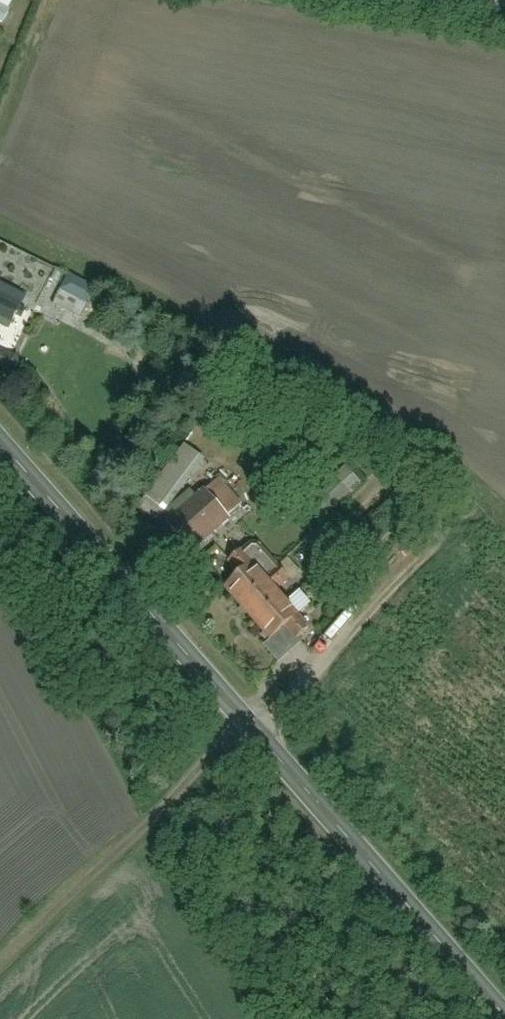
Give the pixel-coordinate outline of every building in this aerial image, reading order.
[(105,291),(74,275),(59,305),(90,320),(105,291)] [(21,328),(37,300),(0,279),(0,315),(21,328)] [(220,481),(167,527),(190,553),(242,507),(220,481)] [(297,639),(309,629),(276,592),(290,580),(278,566),(265,578),(241,551),(228,562),(240,575),(225,588),(272,640),(286,627),(297,639)]
